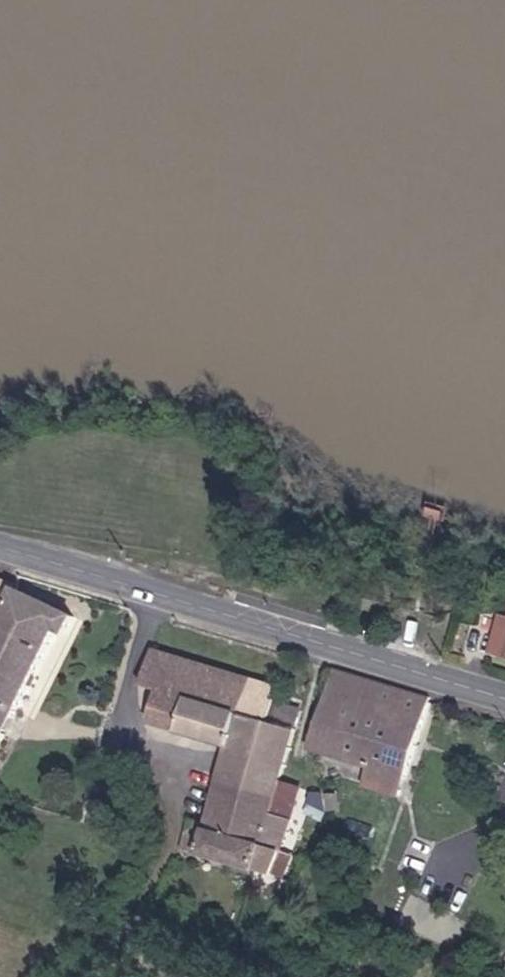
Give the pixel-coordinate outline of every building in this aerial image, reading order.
[(58,628),(76,614),(0,584),(0,746),(58,628)] [(496,653),(504,656),(504,631),(496,653)] [(269,721),(278,687),(155,649),(144,687),(164,693),(155,724),(232,748),(220,787),(281,806),(284,790),(302,731),(269,721)] [(431,702),(337,674),(316,740),(317,747),(329,751),(323,769),(338,774),(344,756),(409,776),(431,702)] [(281,806),(220,787),(208,828),(195,825),(187,851),(260,873),(262,866),(281,806)] [(302,797),(284,790),(281,806),(262,866),(278,871),(302,797)]
